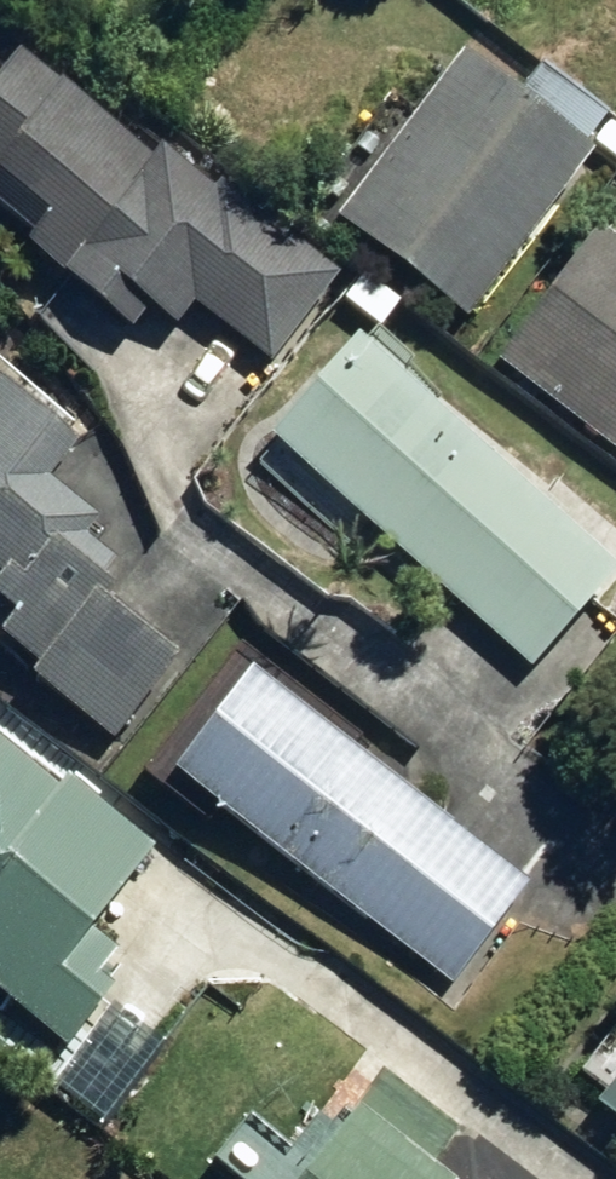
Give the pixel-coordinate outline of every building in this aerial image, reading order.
[(274,348),(337,272),(161,127),(149,141),(68,74),(60,83),(17,48),(0,68),(0,155),(59,203),(33,234),(136,318),(157,293),(181,312),(201,288),(274,348)] [(480,319),(615,155),(597,141),(615,117),(615,115),(555,66),(533,92),(485,53),(353,215),(480,319)] [(615,433),(615,236),(521,360),(615,433)] [(355,301),(392,329),(413,300),(376,275),(355,301)] [(545,666),(615,589),(615,553),(382,339),(293,434),(545,666)] [(121,742),(195,649),(124,592),(133,582),(116,568),(128,553),(95,527),(107,512),(49,467),(76,434),(2,374),(0,376),(0,536),(4,539),(0,544),(0,555),(14,566),(0,583),(26,604),(7,627),(44,656),(32,671),(121,742)] [(192,777),(461,989),(541,887),(271,674),(192,777)] [(0,731),(0,977),(70,1032),(111,980),(104,974),(124,949),(96,927),(166,838),(71,764),(60,778),(0,731)] [(491,1101),(416,1042),(366,1106),(360,1102),(299,1178),(431,1178),(491,1101)]
